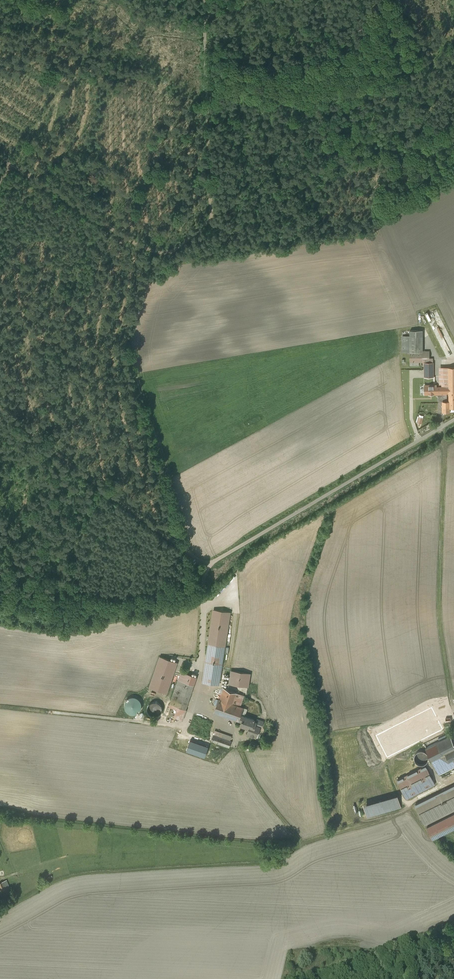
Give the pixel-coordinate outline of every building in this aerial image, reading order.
[(422,336),(410,336),(410,352),(410,366),(419,366),(419,362),(422,362),(422,363),(424,363),(433,363),(433,359),(422,359),(422,336)] [(433,363),(424,363),(424,377),(433,377),(433,363)] [(425,386),(425,394),(433,394),(438,394),(438,396),(442,396),(442,400),(445,400),(445,396),(445,393),(448,393),(449,393),(449,391),(453,391),(453,367),(448,367),(448,387),(435,387),(435,386),(433,386),(425,386)] [(449,391),(449,393),(449,402),(443,402),(443,404),(443,407),(443,412),(449,412),(449,408),(453,408),(453,391),(449,391)] [(231,612),(213,609),(208,643),(226,646),(231,612)] [(226,646),(208,643),(202,682),(219,685),(226,646)] [(161,657),(150,687),(166,692),(177,662),(161,657)] [(231,670),(229,683),(248,686),(250,673),(231,670)] [(197,677),(181,672),(178,680),(194,685),(197,677)] [(194,685),(178,680),(170,704),(186,709),(194,685)] [(244,695),(224,688),(220,699),(219,699),(214,712),(239,720),(241,715),(243,708),(240,707),(244,695)] [(125,701),(124,703),(124,705),(124,707),(125,709),(126,710),(127,712),(128,713),(130,714),(132,714),(134,714),(136,714),(137,713),(139,712),(140,710),(141,709),(142,707),(142,705),(142,703),(141,701),(140,700),(139,698),(137,697),(136,697),(134,696),(132,696),(130,697),(128,697),(127,698),(126,700),(125,701)] [(162,711),(163,710),(162,708),(162,707),(161,705),(160,704),(159,703),(158,702),(156,702),(155,702),(153,702),(152,703),(151,703),(149,704),(148,706),(148,707),(147,708),(147,710),(148,711),(148,713),(149,714),(150,715),(151,716),(153,717),(154,717),(156,717),(157,717),(159,716),(160,715),(161,714),(162,713),(162,711)] [(186,709),(170,704),(169,707),(177,710),(174,717),(183,720),(187,710),(186,709)] [(255,720),(241,715),(239,720),(242,721),(241,725),(247,727),(247,728),(249,728),(251,729),(254,721),(255,720)] [(254,721),(251,729),(249,728),(247,734),(255,737),(257,732),(258,732),(260,727),(255,725),(256,722),(254,721)] [(232,737),(217,732),(216,736),(230,741),(232,737)] [(216,736),(213,735),(211,741),(229,747),(232,741),(230,741),(216,736)] [(425,749),(439,775),(453,767),(453,743),(450,736),(425,749)] [(209,746),(190,740),(186,750),(205,757),(209,746)] [(428,761),(428,758),(428,755),(426,753),(424,751),(421,751),(418,751),(416,753),(414,755),(414,758),(414,761),(416,763),(418,765),(421,765),(424,765),(426,763),(428,761)] [(426,766),(397,781),(406,799),(435,784),(426,766)] [(415,805),(425,825),(453,811),(453,785),(415,805)] [(398,795),(363,805),(367,818),(402,808),(398,795)] [(427,827),(433,839),(453,828),(453,813),(427,827)] [(0,895),(8,891),(7,889),(10,888),(7,880),(0,883),(0,894),(0,895)]
